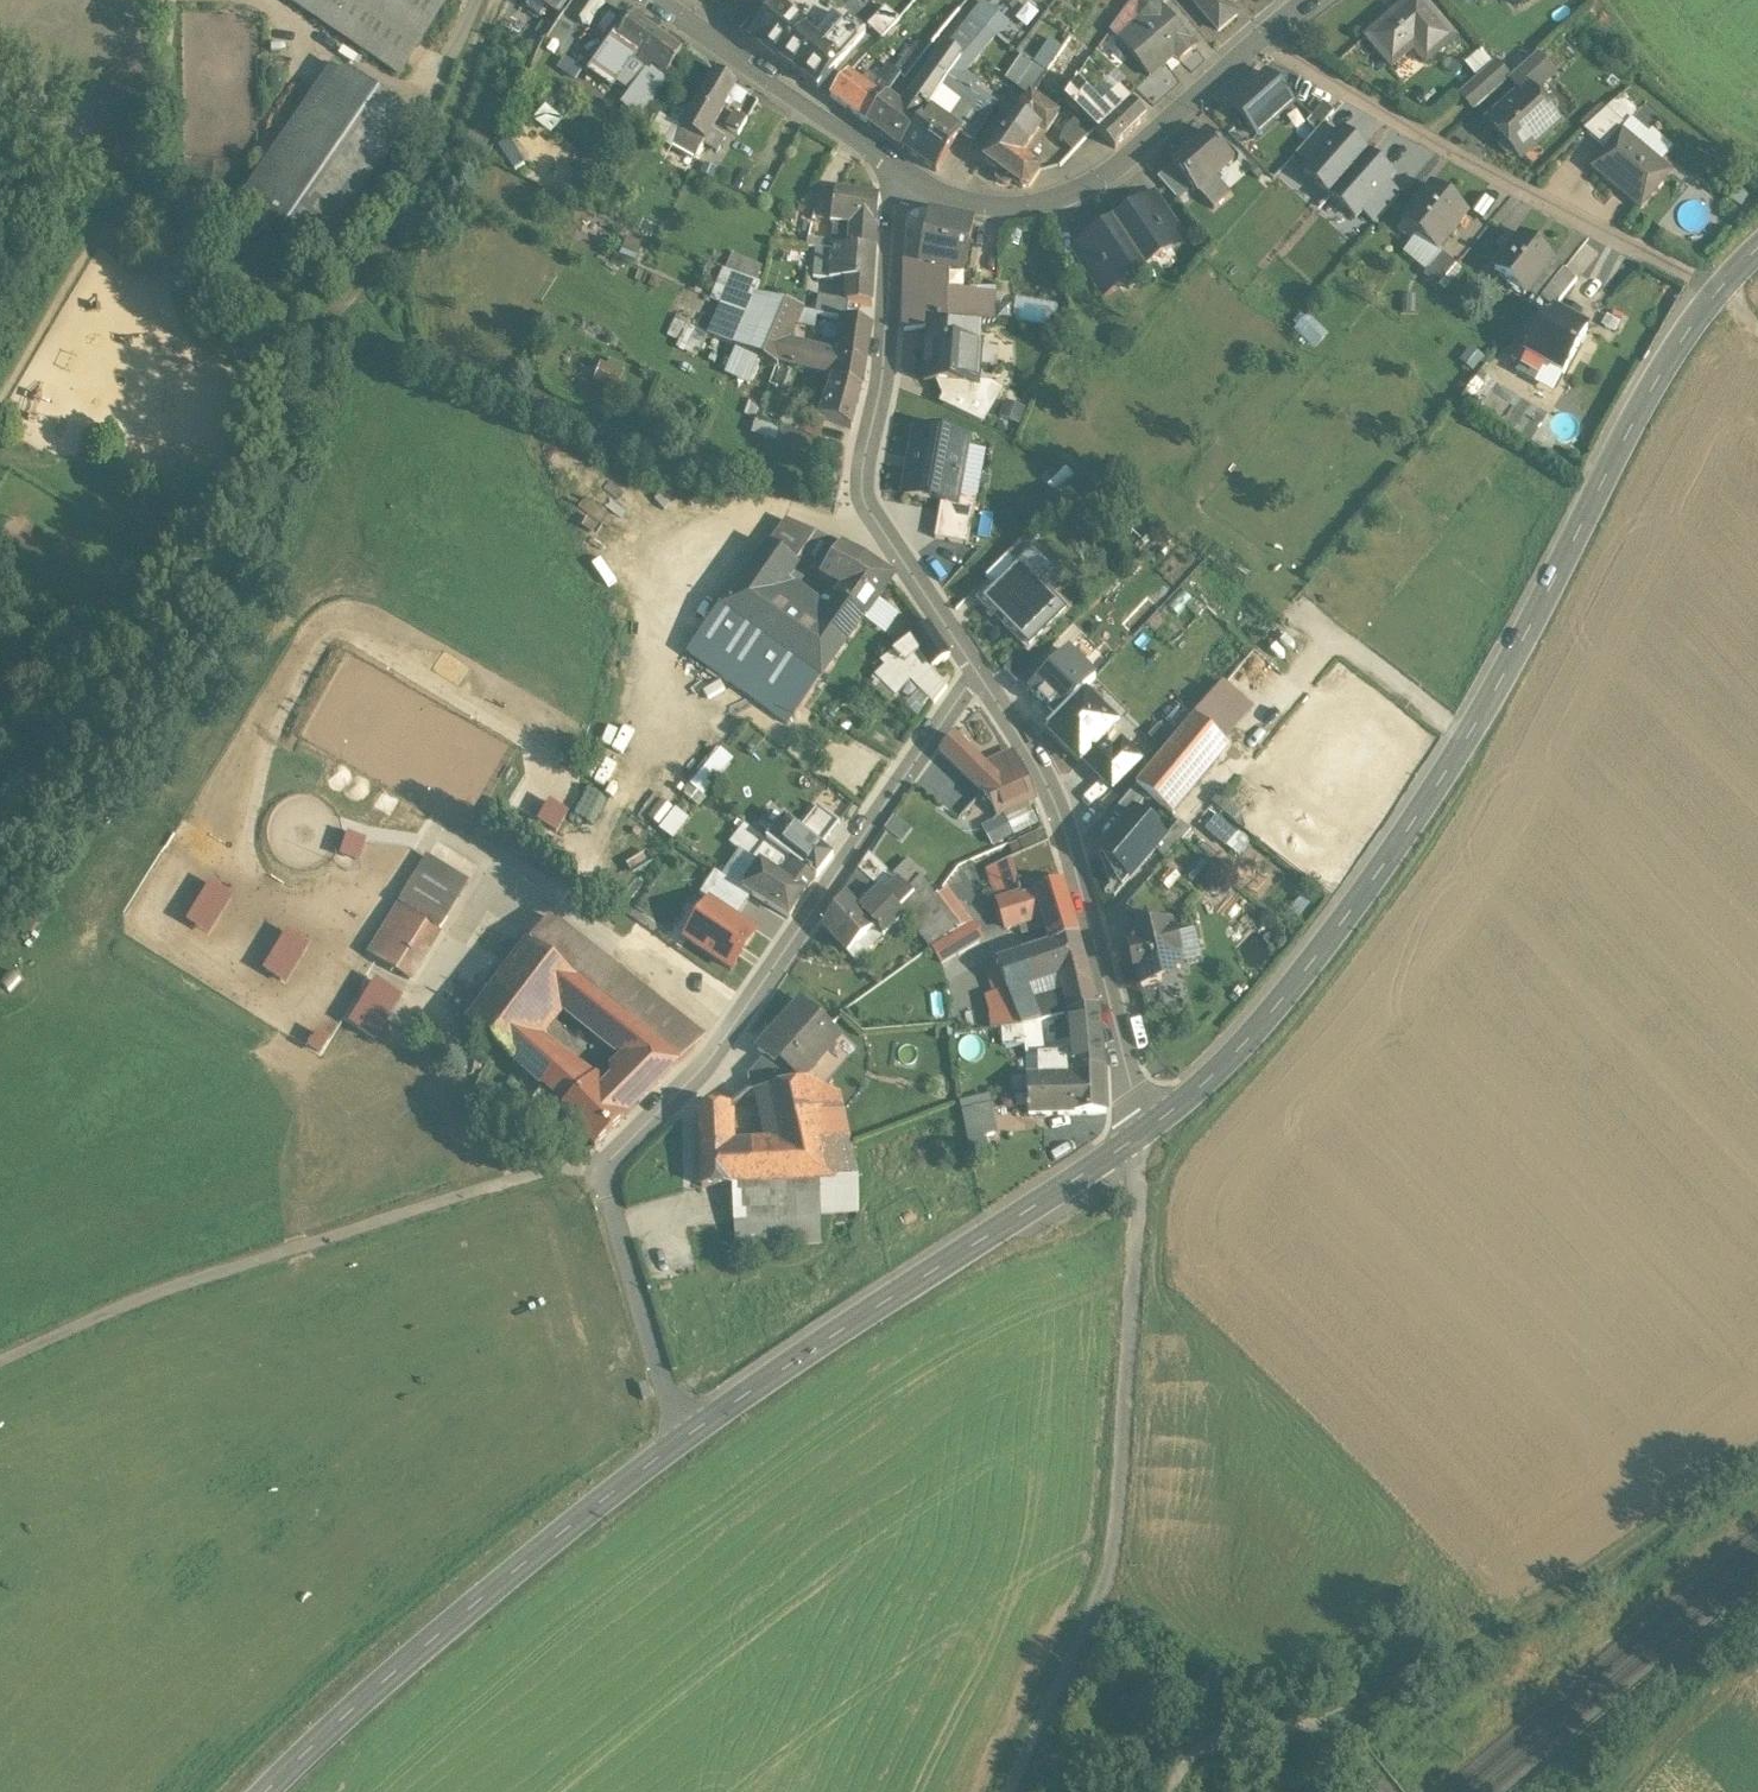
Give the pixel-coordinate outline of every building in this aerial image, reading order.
[(400,75),(452,0),(291,0),(400,75)] [(525,8),(540,18),(546,9),(558,17),(569,0),(531,0),(525,8)] [(761,2),(772,11),(778,4),(783,9),(792,0),(763,0),(761,2)] [(1173,0),(1153,0),(1157,4),(1163,10),(1174,1),(1173,0)] [(1218,31),(1236,16),(1227,5),(1234,0),(1191,0),(1218,31)] [(1365,39),(1391,68),(1414,49),(1426,63),(1455,39),(1421,0),(1410,0),(1365,39)] [(987,29),(995,36),(1006,23),(982,3),(971,16),(987,29)] [(804,25),(783,9),(778,4),(772,11),(751,36),(778,57),(803,27),(804,25)] [(1157,4),(1141,18),(1145,23),(1127,38),(1137,49),(1129,56),(1148,78),(1174,56),(1179,63),(1195,49),(1163,10),(1157,4)] [(884,6),(867,25),(881,37),(899,18),(884,6)] [(971,16),(943,49),(960,59),(987,29),(971,16)] [(682,52),(633,18),(618,39),(615,37),(587,78),(610,94),(634,60),(636,62),(640,57),(666,75),(682,52)] [(848,18),(839,29),(839,28),(825,44),(803,27),(778,57),(801,72),(821,88),(869,35),(848,18)] [(987,29),(960,59),(955,65),(964,72),(995,36),(987,29)] [(1062,48),(1049,39),(1033,61),(1022,53),(1003,80),(1030,95),(1062,48)] [(874,84),(870,89),(883,98),(885,95),(900,74),(903,76),(924,49),(917,43),(896,70),(888,65),(874,84)] [(943,49),(925,75),(941,87),(955,65),(960,59),(943,49)] [(1115,70),(1096,53),(1087,63),(1105,81),(1115,70)] [(1554,75),(1535,55),(1509,78),(1522,92),(1526,88),(1532,95),(1554,75)] [(964,72),(955,65),(941,87),(958,99),(955,102),(971,113),(974,109),(980,99),(971,92),(975,86),(978,81),(964,72)] [(1493,65),(1477,79),(1486,89),(1502,76),(1493,65)] [(575,74),(570,71),(567,76),(572,79),(575,74)] [(864,76),(860,82),(846,72),(830,94),(867,120),(883,98),(870,89),(874,84),(864,76)] [(345,73),(251,210),(318,256),(412,119),(345,73)] [(715,74),(682,131),(701,143),(717,151),(725,138),(711,130),(736,85),(715,74)] [(925,74),(907,97),(908,98),(901,106),(885,95),(883,98),(867,120),(901,145),(927,108),(941,87),(925,75),(925,74)] [(1266,74),(1229,107),(1237,116),(1232,120),(1239,128),(1244,123),(1255,136),(1292,103),(1266,74)] [(636,77),(630,85),(619,102),(643,118),(660,92),(644,83),(636,77)] [(1109,81),(1091,99),(1075,84),(1064,101),(1080,115),(1099,135),(1114,148),(1145,119),(1109,81)] [(997,103),(975,86),(971,92),(980,99),(974,109),(986,118),(997,103)] [(958,99),(941,87),(927,108),(933,112),(935,109),(946,116),(955,102),(958,99)] [(1522,92),(1499,113),(1488,123),(1501,137),(1500,138),(1500,146),(1505,153),(1514,154),(1516,153),(1520,157),(1558,123),(1532,95),(1526,88),(1522,92)] [(1040,102),(1030,95),(984,160),(997,169),(996,178),(1003,183),(1012,180),(1021,186),(1023,187),(1027,186),(1029,185),(1040,171),(1026,161),(1030,155),(1024,150),(1039,129),(1046,133),(1052,124),(1057,115),(1040,102)] [(1312,98),(1297,114),(1306,123),(1306,122),(1321,106),(1312,98)] [(1080,115),(1064,101),(1057,115),(1052,124),(1063,132),(1064,133),(1080,115)] [(933,112),(927,108),(901,145),(935,169),(960,130),(971,113),(955,102),(946,116),(935,109),(933,112)] [(1306,122),(1306,123),(1317,132),(1321,127),(1333,112),(1323,103),(1321,106),(1306,122)] [(1626,124),(1607,108),(1583,129),(1606,148),(1622,129),(1622,130),(1626,124)] [(971,113),(960,130),(973,139),(986,118),(974,109),(971,113)] [(747,119),(736,113),(727,129),(738,135),(747,119)] [(1099,135),(1080,115),(1064,133),(1063,132),(1059,139),(1078,157),(1099,135)] [(701,143),(682,131),(674,127),(665,145),(692,159),(701,143)] [(1317,132),(1296,155),(1310,167),(1335,139),(1321,127),(1317,132)] [(1622,130),(1622,129),(1606,148),(1590,168),(1640,208),(1671,170),(1622,130)] [(1341,132),(1335,139),(1310,167),(1303,174),(1328,197),(1366,154),(1341,132)] [(1207,133),(1171,164),(1192,188),(1196,192),(1213,211),(1230,196),(1213,177),(1231,161),(1207,133)] [(487,148),(470,139),(463,152),(481,162),(487,148)] [(1366,154),(1328,197),(1354,220),(1361,212),(1386,184),(1392,177),(1366,154)] [(1171,164),(1157,177),(1178,200),(1192,188),(1171,164)] [(1386,184),(1361,212),(1374,224),(1400,196),(1386,184)] [(1466,213),(1432,186),(1402,224),(1436,251),(1466,213)] [(834,190),(818,187),(812,214),(830,216),(834,190)] [(878,195),(834,190),(830,216),(830,221),(850,224),(848,246),(874,249),(878,195)] [(1183,237),(1154,195),(1142,203),(1171,245),(1183,237)] [(1141,202),(1113,221),(1144,265),(1171,246),(1171,245),(1142,203),(1141,202)] [(973,220),(929,212),(919,261),(919,263),(963,272),(963,270),(973,220)] [(1113,221),(1086,240),(1087,241),(1115,283),(1116,283),(1144,265),(1113,221)] [(1552,258),(1522,234),(1494,270),(1524,293),(1547,264),(1552,258)] [(833,241),(807,237),(805,246),(816,248),(832,250),(832,245),(833,245),(833,241)] [(1087,241),(1074,249),(1103,291),(1115,283),(1087,241)] [(833,245),(832,245),(832,250),(829,278),(837,278),(836,300),(847,302),(849,303),(872,304),(875,249),(848,246),(833,245)] [(832,250),(816,248),(813,276),(829,278),(832,250)] [(733,252),(725,271),(759,285),(767,266),(733,252)] [(1441,253),(1423,275),(1438,287),(1456,265),(1441,253)] [(963,272),(919,263),(919,261),(904,258),(903,329),(930,326),(965,323),(972,287),(975,272),(963,270),(963,272)] [(1547,264),(1527,289),(1539,299),(1542,295),(1542,294),(1559,273),(1547,264)] [(1559,273),(1542,294),(1542,295),(1554,305),(1576,280),(1563,269),(1559,273)] [(709,336),(746,354),(777,366),(778,362),(792,365),(791,367),(793,368),(794,366),(796,366),(800,348),(786,344),(800,310),(754,296),(759,285),(725,271),(711,301),(722,306),(709,336)] [(995,287),(972,287),(965,323),(973,322),(996,320),(995,287)] [(835,300),(818,298),(815,313),(846,319),(849,303),(847,302),(836,300),(835,300)] [(1294,318),(1282,309),(1277,315),(1289,324),(1294,318)] [(1552,313),(1547,323),(1543,321),(1525,355),(1562,375),(1586,330),(1552,313)] [(692,325),(677,319),(668,339),(679,344),(676,349),(696,359),(707,337),(690,329),(692,325)] [(870,326),(846,319),(840,341),(838,357),(800,348),(796,366),(833,375),(834,376),(861,388),(870,326)] [(1305,327),(1297,320),(1293,326),(1301,333),(1305,327)] [(965,323),(930,326),(929,341),(971,344),(973,322),(965,323)] [(902,329),(903,342),(926,340),(925,327),(902,329)] [(929,341),(926,341),(926,342),(928,343),(926,380),(923,379),(923,381),(949,383),(976,385),(976,384),(979,345),(971,344),(929,341)] [(616,393),(625,369),(610,363),(608,369),(601,366),(594,384),(616,393)] [(834,376),(833,375),(819,416),(851,428),(861,388),(834,376)] [(976,385),(949,383),(948,391),(942,405),(981,423),(1000,391),(990,385),(976,384),(976,385)] [(1547,416),(1510,393),(1505,402),(1492,394),(1483,408),(1532,440),(1547,416)] [(786,410),(782,427),(757,420),(752,437),(814,454),(823,420),(786,410)] [(967,440),(916,431),(904,493),(942,500),(955,502),(957,493),(967,440)] [(935,537),(968,543),(977,497),(957,493),(955,502),(942,500),(935,537)] [(842,546),(786,519),(768,544),(795,563),(799,558),(823,574),(842,546)] [(768,544),(723,609),(820,677),(845,643),(817,623),(774,592),(785,578),(795,563),(768,544)] [(864,557),(842,546),(823,574),(836,583),(830,591),(837,595),(865,614),(891,577),(864,557)] [(995,587),(982,601),(1028,648),(1066,611),(1039,584),(1052,571),(1032,551),(995,587)] [(1007,555),(985,577),(995,587),(1017,565),(1007,555)] [(1131,575),(1127,571),(1120,578),(1124,582),(1131,575)] [(827,608),(785,578),(774,592),(817,623),(827,608)] [(865,614),(837,595),(827,608),(817,623),(845,643),(865,614)] [(820,677),(723,609),(689,657),(787,725),(820,677)] [(928,625),(881,662),(885,665),(910,677),(934,701),(946,686),(931,672),(932,668),(948,656),(928,625)] [(1039,660),(1029,650),(1009,669),(1019,679),(1039,660)] [(1027,692),(1056,719),(1083,691),(1096,677),(1067,650),(1027,692)] [(910,677),(885,665),(876,675),(894,694),(910,677)] [(1222,685),(1195,717),(1221,739),(1248,707),(1222,685)] [(1104,741),(1119,725),(1083,691),(1056,719),(1044,731),(1080,766),(1082,764),(1104,741)] [(1195,717),(1135,786),(1137,787),(1147,797),(1162,809),(1169,815),(1229,745),(1221,739),(1195,717)] [(985,768),(953,736),(940,750),(983,791),(982,792),(998,813),(1034,796),(1023,771),(1014,754),(985,768)] [(1082,764),(1111,792),(1143,759),(1121,739),(1112,749),(1104,741),(1082,764)] [(713,769),(695,791),(711,803),(728,782),(713,769)] [(1113,814),(1124,823),(1134,812),(1147,797),(1137,787),(1113,814)] [(687,801),(703,814),(711,803),(695,791),(687,801)] [(650,820),(676,842),(692,823),(666,801),(650,820)] [(839,824),(818,807),(799,831),(820,847),(839,824)] [(1098,853),(1131,882),(1157,852),(1166,841),(1164,839),(1134,812),(1124,823),(1098,853)] [(910,830),(893,817),(884,828),(901,841),(910,830)] [(799,831),(784,820),(773,833),(767,842),(794,863),(815,877),(832,856),(799,831)] [(1000,820),(983,829),(992,845),(1009,836),(1000,820)] [(1164,839),(1166,841),(1157,852),(1167,860),(1191,832),(1179,822),(1164,839)] [(755,834),(741,852),(754,860),(767,842),(755,834)] [(341,858),(360,863),(366,843),(348,837),(341,858)] [(794,863),(767,842),(754,860),(759,865),(759,864),(784,880),(794,863)] [(999,903),(1061,885),(1049,843),(989,870),(999,903)] [(890,874),(868,854),(858,869),(877,886),(890,874)] [(466,886),(427,860),(399,905),(427,923),(427,924),(439,931),(447,918),(466,886)] [(921,877),(905,862),(892,876),(900,883),(908,891),(920,878),(921,877)] [(794,863),(784,880),(759,864),(759,865),(742,890),(752,896),(788,919),(805,893),(815,877),(794,863)] [(858,869),(842,894),(845,895),(855,906),(875,887),(877,886),(858,869)] [(736,921),(752,896),(742,890),(716,873),(700,898),(710,904),(736,921)] [(892,876),(890,874),(877,886),(875,887),(881,893),(885,898),(900,883),(892,876)] [(949,915),(920,878),(908,891),(913,896),(937,923),(947,916),(949,915)] [(900,883),(885,898),(898,912),(913,896),(908,891),(900,883)] [(1061,885),(999,903),(1004,920),(1006,928),(1032,921),(1042,917),(1050,939),(1051,945),(1077,936),(1061,885)] [(1177,916),(1144,885),(1125,908),(1143,924),(1146,919),(1160,927),(1169,925),(1177,916)] [(875,887),(855,906),(860,911),(860,912),(881,893),(875,887)] [(881,893),(860,912),(885,941),(886,942),(906,921),(898,912),(885,898),(881,893)] [(855,906),(845,895),(822,927),(858,966),(885,941),(860,912),(860,911),(855,906)] [(898,912),(906,921),(931,949),(946,935),(937,923),(913,896),(898,912)] [(736,921),(710,904),(686,941),(732,970),(755,934),(736,921)] [(399,905),(398,905),(367,955),(409,981),(428,949),(416,941),(427,924),(427,923),(399,905)] [(956,928),(947,916),(937,923),(946,935),(956,928)] [(1160,927),(1146,919),(1143,924),(1137,933),(1128,935),(1132,951),(1129,951),(1133,969),(1136,969),(1140,988),(1161,983),(1159,975),(1180,970),(1179,966),(1176,954),(1179,953),(1175,936),(1175,935),(1172,935),(1169,925),(1160,927)] [(1193,932),(1175,936),(1179,953),(1176,954),(1179,966),(1200,960),(1193,932)] [(1028,953),(1019,956),(1028,984),(1064,974),(1086,968),(1077,936),(1051,945),(1028,953)] [(530,948),(468,1028),(519,1067),(538,1044),(532,1040),(559,1004),(560,1004),(575,982),(530,948)] [(991,994),(984,997),(990,1030),(994,1030),(1005,1029),(1023,1027),(1037,1023),(1030,1005),(1017,1013),(1008,990),(1028,984),(1019,956),(1007,960),(998,964),(988,971),(985,974),(991,994)] [(703,1038),(599,958),(575,982),(560,1004),(559,1004),(629,1058),(615,1070),(618,1083),(639,1102),(703,1038)] [(1086,968),(1064,974),(1069,994),(1074,1013),(1096,1007),(1086,968)] [(1069,994),(1030,1005),(1037,1023),(1042,1022),(1067,1016),(1067,1014),(1074,1013),(1069,994)] [(839,1036),(799,1001),(757,1048),(765,1055),(774,1063),(778,1058),(801,1078),(839,1036)] [(1074,1013),(1067,1014),(1067,1016),(1070,1041),(1072,1056),(1073,1070),(1103,1069),(1096,1007),(1074,1013)] [(1067,1016),(1042,1022),(1045,1045),(1070,1041),(1067,1016)] [(1037,1023),(1023,1027),(1023,1037),(1026,1053),(1046,1050),(1045,1045),(1042,1022),(1037,1023)] [(1023,1027),(1005,1029),(1006,1039),(1023,1037),(1023,1027)] [(1072,1056),(1070,1041),(1045,1045),(1046,1050),(1046,1057),(1072,1056)] [(577,1073),(538,1044),(519,1067),(524,1071),(545,1090),(555,1099),(577,1073)] [(1046,1057),(1046,1050),(1026,1053),(1027,1075),(1048,1075),(1073,1074),(1073,1070),(1072,1056),(1046,1057)] [(778,1058),(774,1063),(765,1055),(747,1074),(751,1091),(768,1088),(802,1081),(801,1078),(778,1058)] [(1105,1111),(1103,1069),(1073,1070),(1073,1074),(1048,1075),(1027,1075),(1027,1076),(1029,1113),(1105,1111)] [(618,1083),(615,1070),(598,1089),(625,1117),(639,1102),(618,1083)] [(545,1090),(524,1071),(512,1085),(532,1104),(545,1090)] [(591,1083),(577,1073),(555,1099),(558,1103),(566,1109),(561,1114),(594,1147),(599,1142),(625,1117),(598,1089),(591,1083)] [(780,1143),(729,1146),(730,1184),(731,1184),(735,1243),(820,1239),(819,1213),(857,1212),(857,1176),(846,1106),(813,1115),(805,1080),(802,1081),(768,1088),(780,1143)] [(843,1092),(805,1080),(813,1115),(846,1106),(843,1092)] [(555,1099),(545,1090),(532,1104),(546,1116),(558,1103),(555,1099)] [(965,1105),(971,1137),(993,1133),(987,1100),(965,1105)] [(728,1106),(699,1108),(701,1185),(730,1184),(729,1146),(728,1106)]
